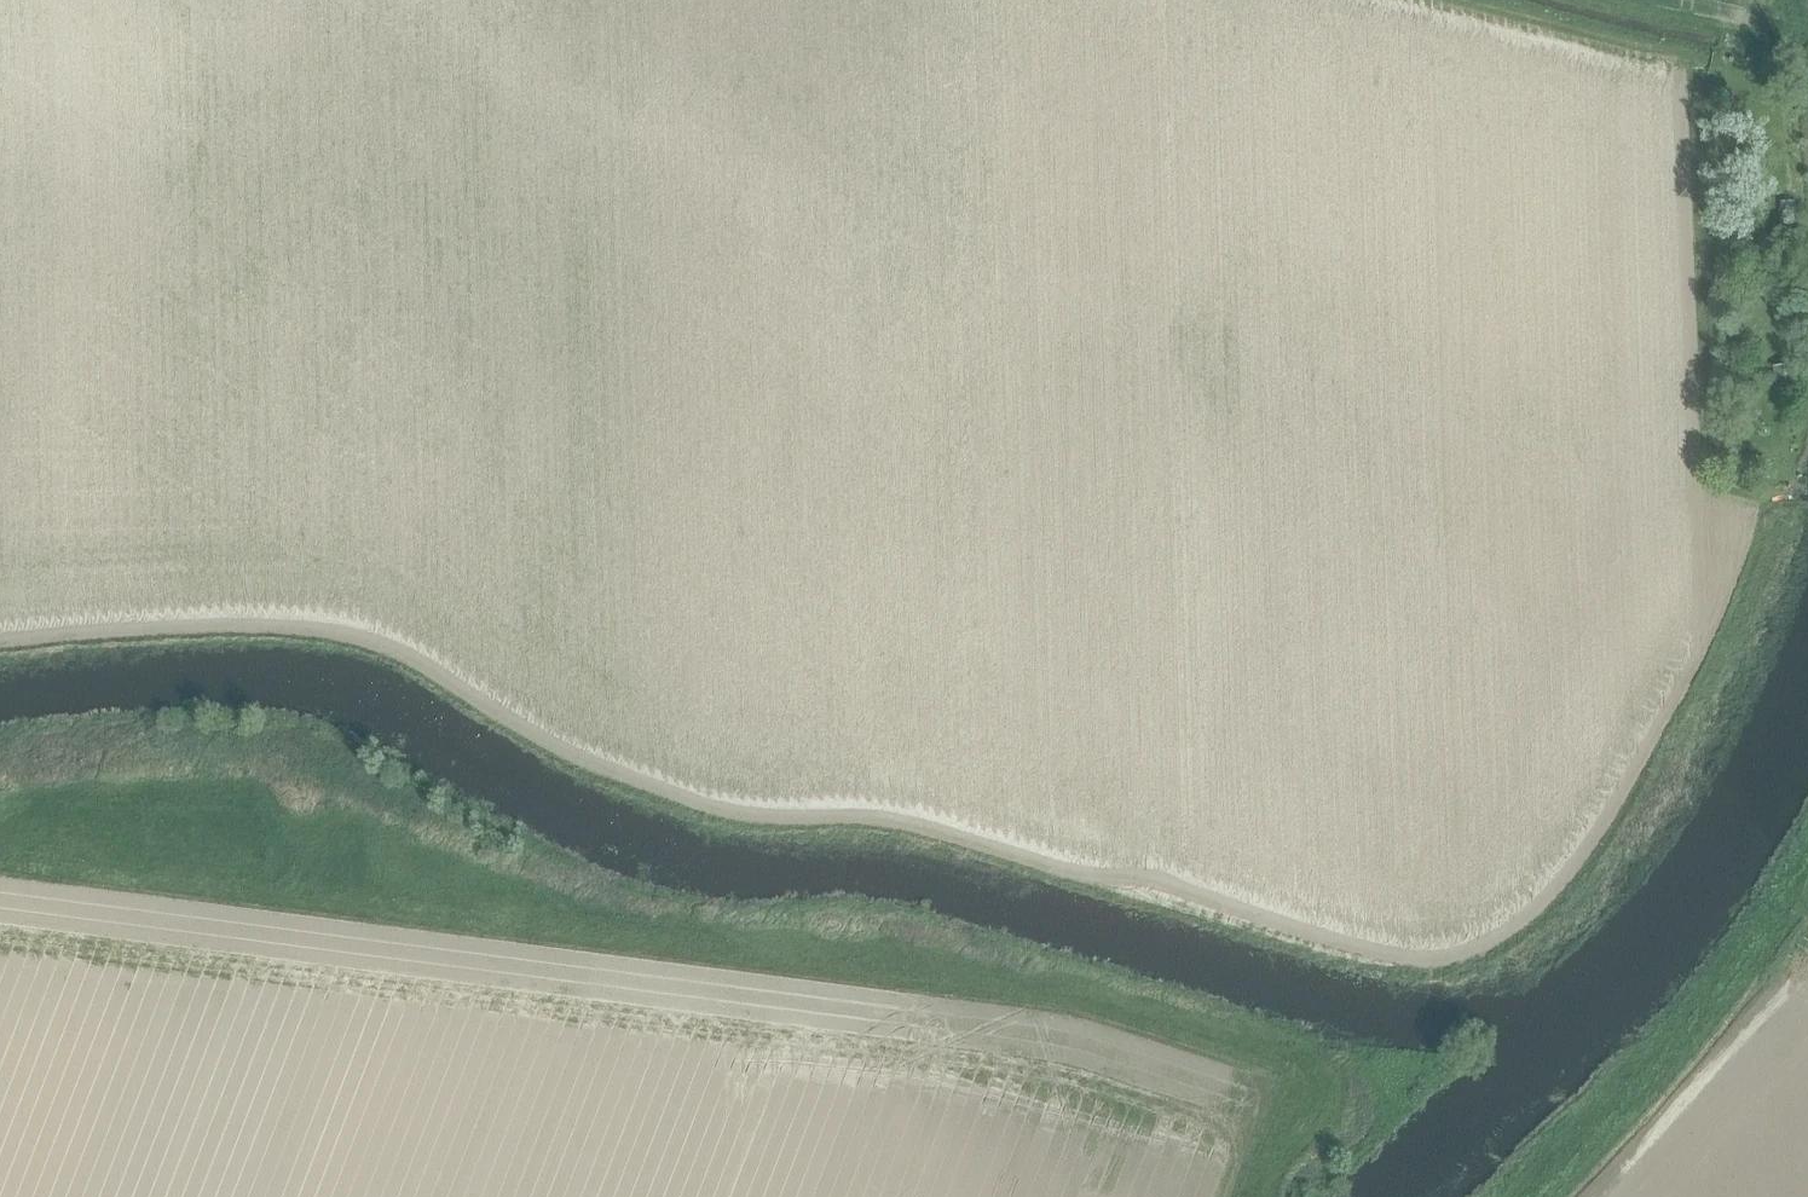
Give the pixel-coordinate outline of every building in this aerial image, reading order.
[(1776,390),(1798,387),(1794,363),(1773,366),(1776,390)]
